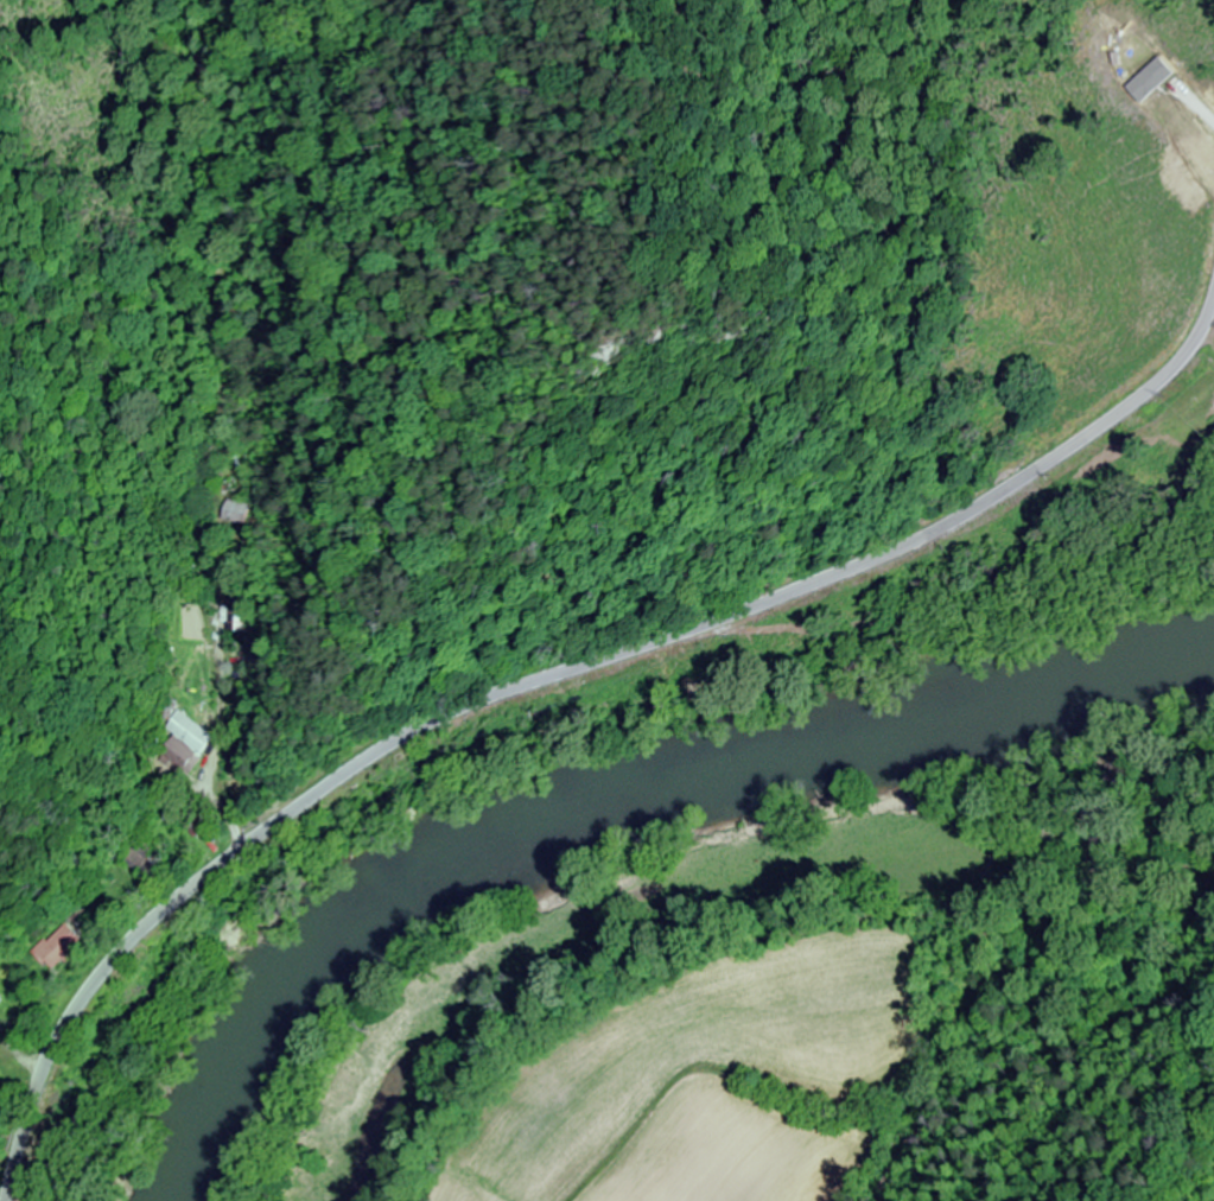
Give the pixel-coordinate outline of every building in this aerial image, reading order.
[(225,519),(252,526),(258,506),(230,499),(225,519)] [(162,719),(173,721),(177,702),(166,699),(162,719)] [(203,761),(174,736),(159,754),(187,779),(203,761)] [(156,850),(135,840),(124,863),(145,873),(156,850)] [(51,973),(83,942),(64,923),(32,954),(51,973)]
